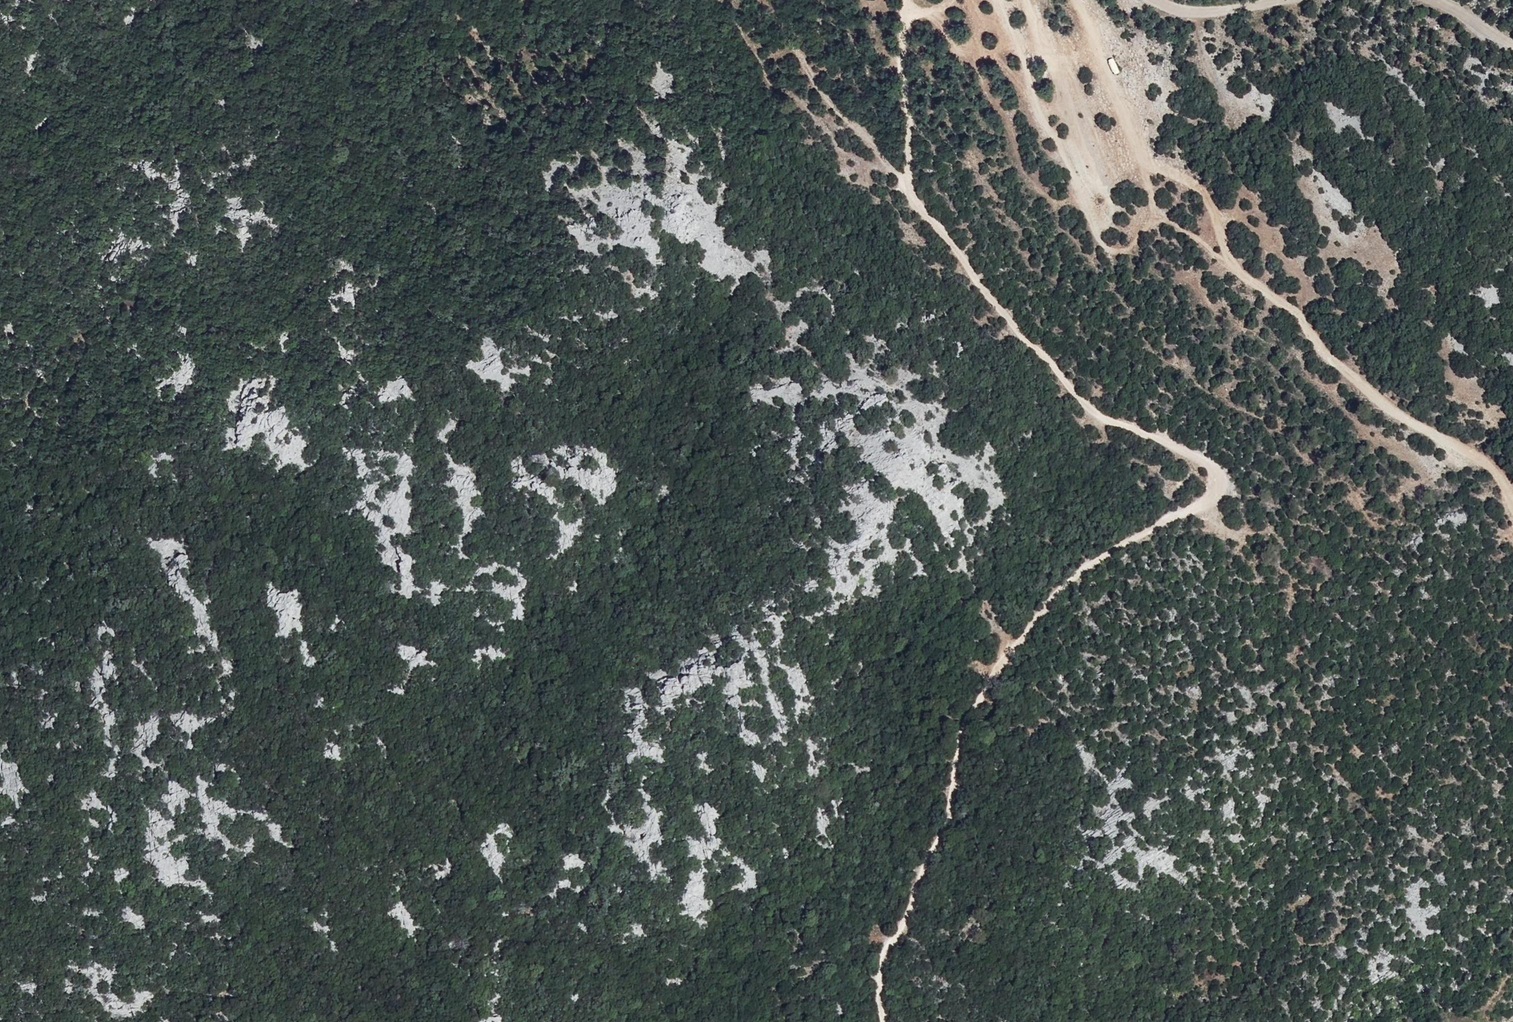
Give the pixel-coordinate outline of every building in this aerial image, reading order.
[(1107,61),(1113,74),(1119,71),(1113,58),(1107,61)]
